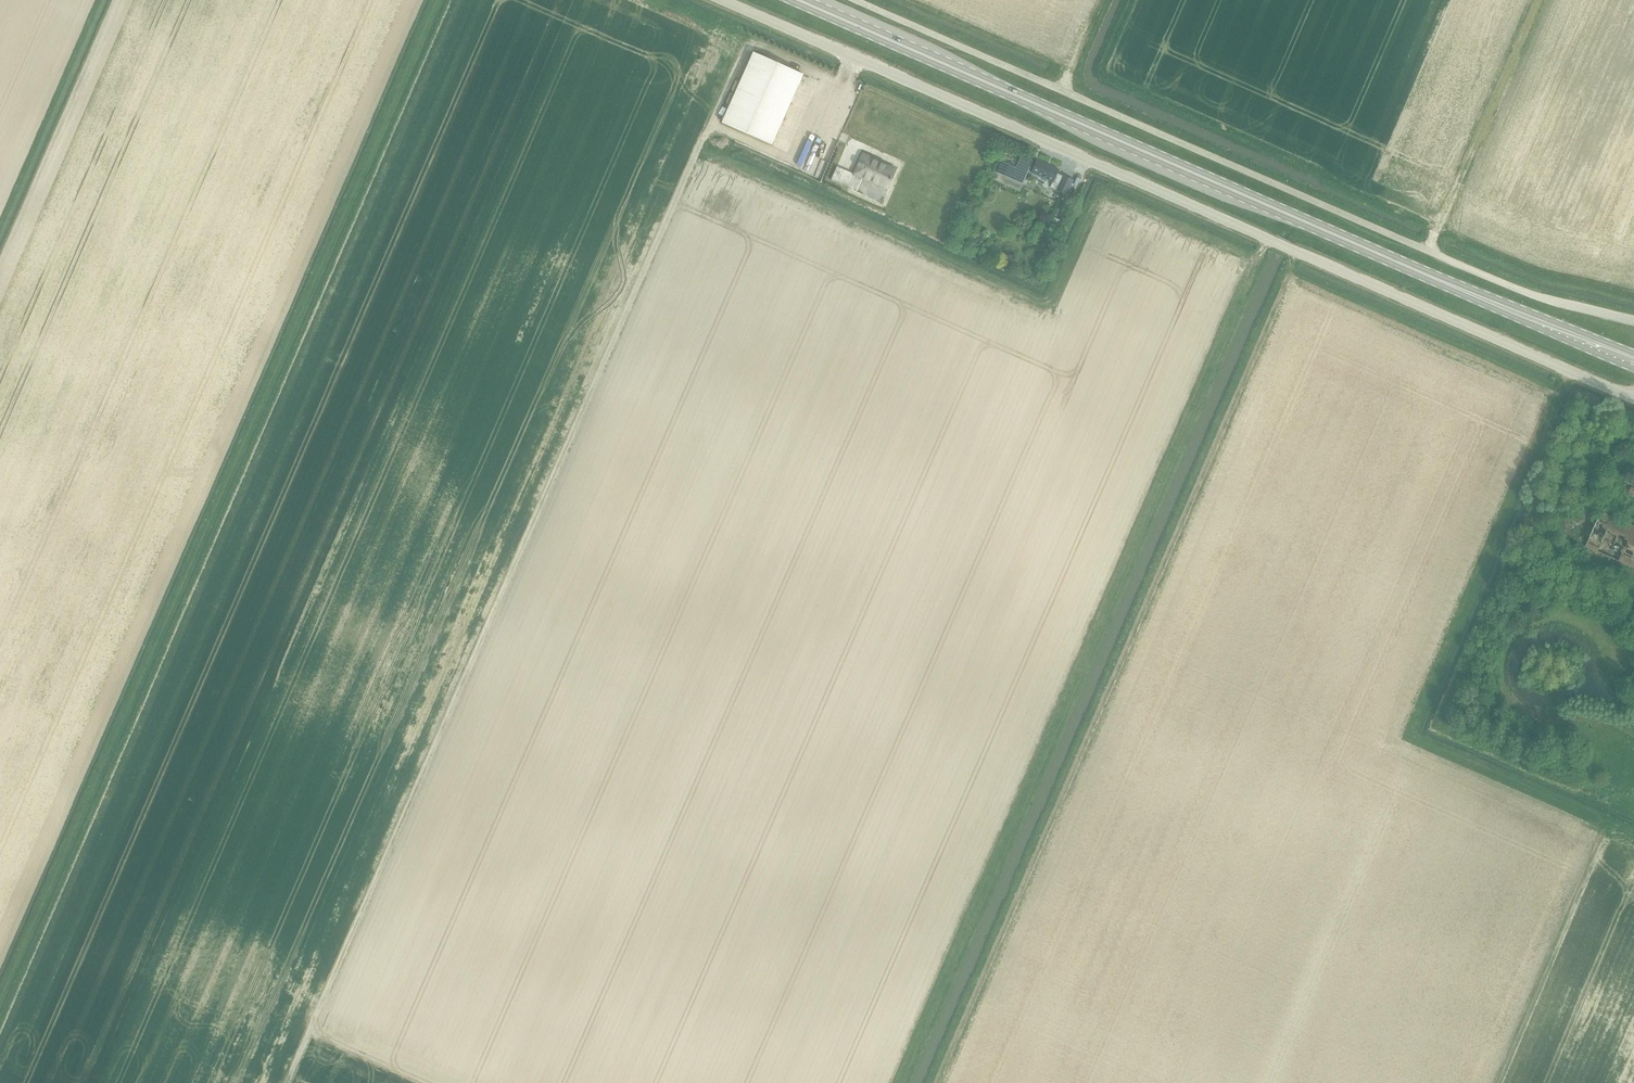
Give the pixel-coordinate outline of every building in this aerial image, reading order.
[(804,74),(754,52),(722,123),(772,145),(804,74)] [(853,175),(848,188),(856,191),(862,179),(887,190),(897,169),(880,162),(881,160),(862,152),(852,175),(853,175)] [(1004,162),(1001,167),(1007,170),(1005,175),(1022,182),(1031,160),(1021,156),(1016,168),(1004,162)] [(820,171),(829,175),(833,165),(824,161),(820,171)] [(1068,194),(1070,189),(1074,179),(1058,173),(1059,170),(1037,161),(1032,172),(1060,184),(1058,189),(1064,192),(1064,193),(1066,193),(1068,194)] [(838,183),(844,170),(838,167),(832,180),(838,183)] [(1062,221),(1055,218),(1051,227),(1058,230),(1062,221)] [(1585,547),(1633,568),(1633,526),(1601,512),(1585,547)]
